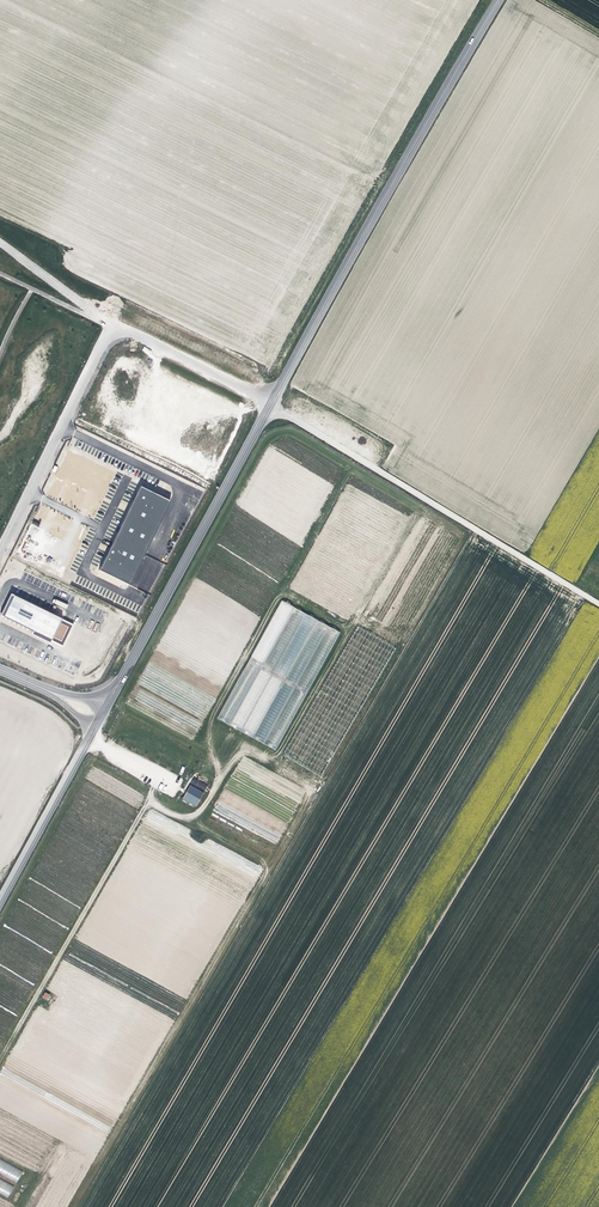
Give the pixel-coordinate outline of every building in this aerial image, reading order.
[(73,440),(67,459),(82,463),(83,458),(79,457),(83,443),(73,440)] [(170,502),(140,488),(119,531),(148,545),(170,502)] [(148,545),(119,531),(99,570),(129,585),(148,545)] [(74,625),(11,594),(0,616),(33,631),(31,635),(51,645),(52,642),(63,647),(74,625)] [(282,602),(217,718),(276,753),(340,634),(282,602)] [(348,636),(296,739),(302,742),(306,744),(307,746),(311,744),(312,744),(313,741),(316,747),(315,746),(320,757),(318,756),(320,759),(331,765),(386,655),(385,652),(383,654),(378,651),(380,648),(376,646),(378,650),(376,649),(372,651),(370,654),(365,643),(358,646),(355,640),(348,636)] [(194,779),(191,784),(197,787),(199,783),(200,782),(194,779)] [(199,783),(197,787),(205,791),(207,787),(199,783)] [(190,787),(182,801),(195,808),(203,794),(190,787)] [(16,819),(4,812),(1,817),(0,816),(0,849),(16,819)] [(44,992),(42,997),(48,1000),(50,995),(44,992)] [(23,1169),(0,1159),(0,1172),(18,1180),(23,1169)] [(9,1196),(15,1185),(0,1178),(0,1192),(9,1196)]
